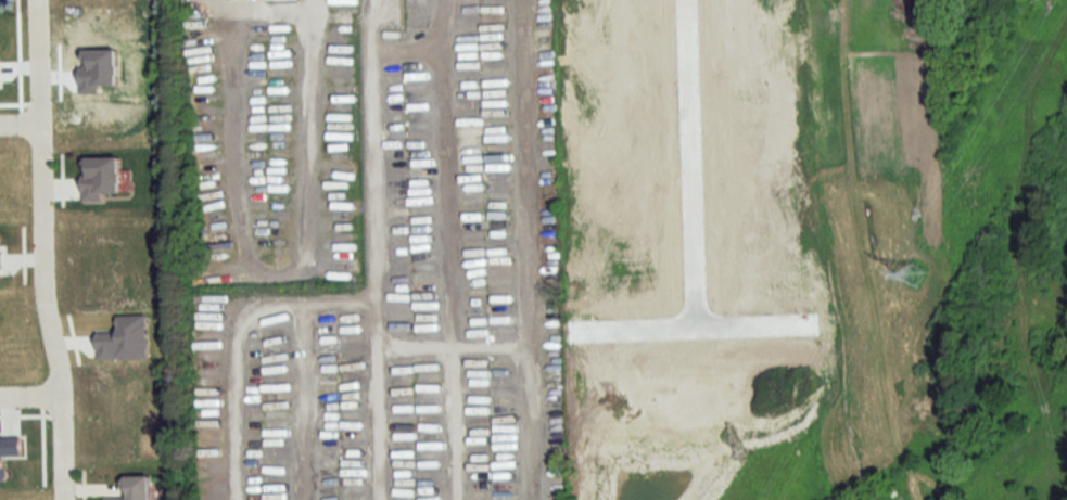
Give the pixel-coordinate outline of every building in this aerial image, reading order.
[(22,456),(22,438),(0,438),(0,456),(22,456)] [(150,476),(126,476),(127,497),(105,498),(105,499),(151,499),(150,476)]
